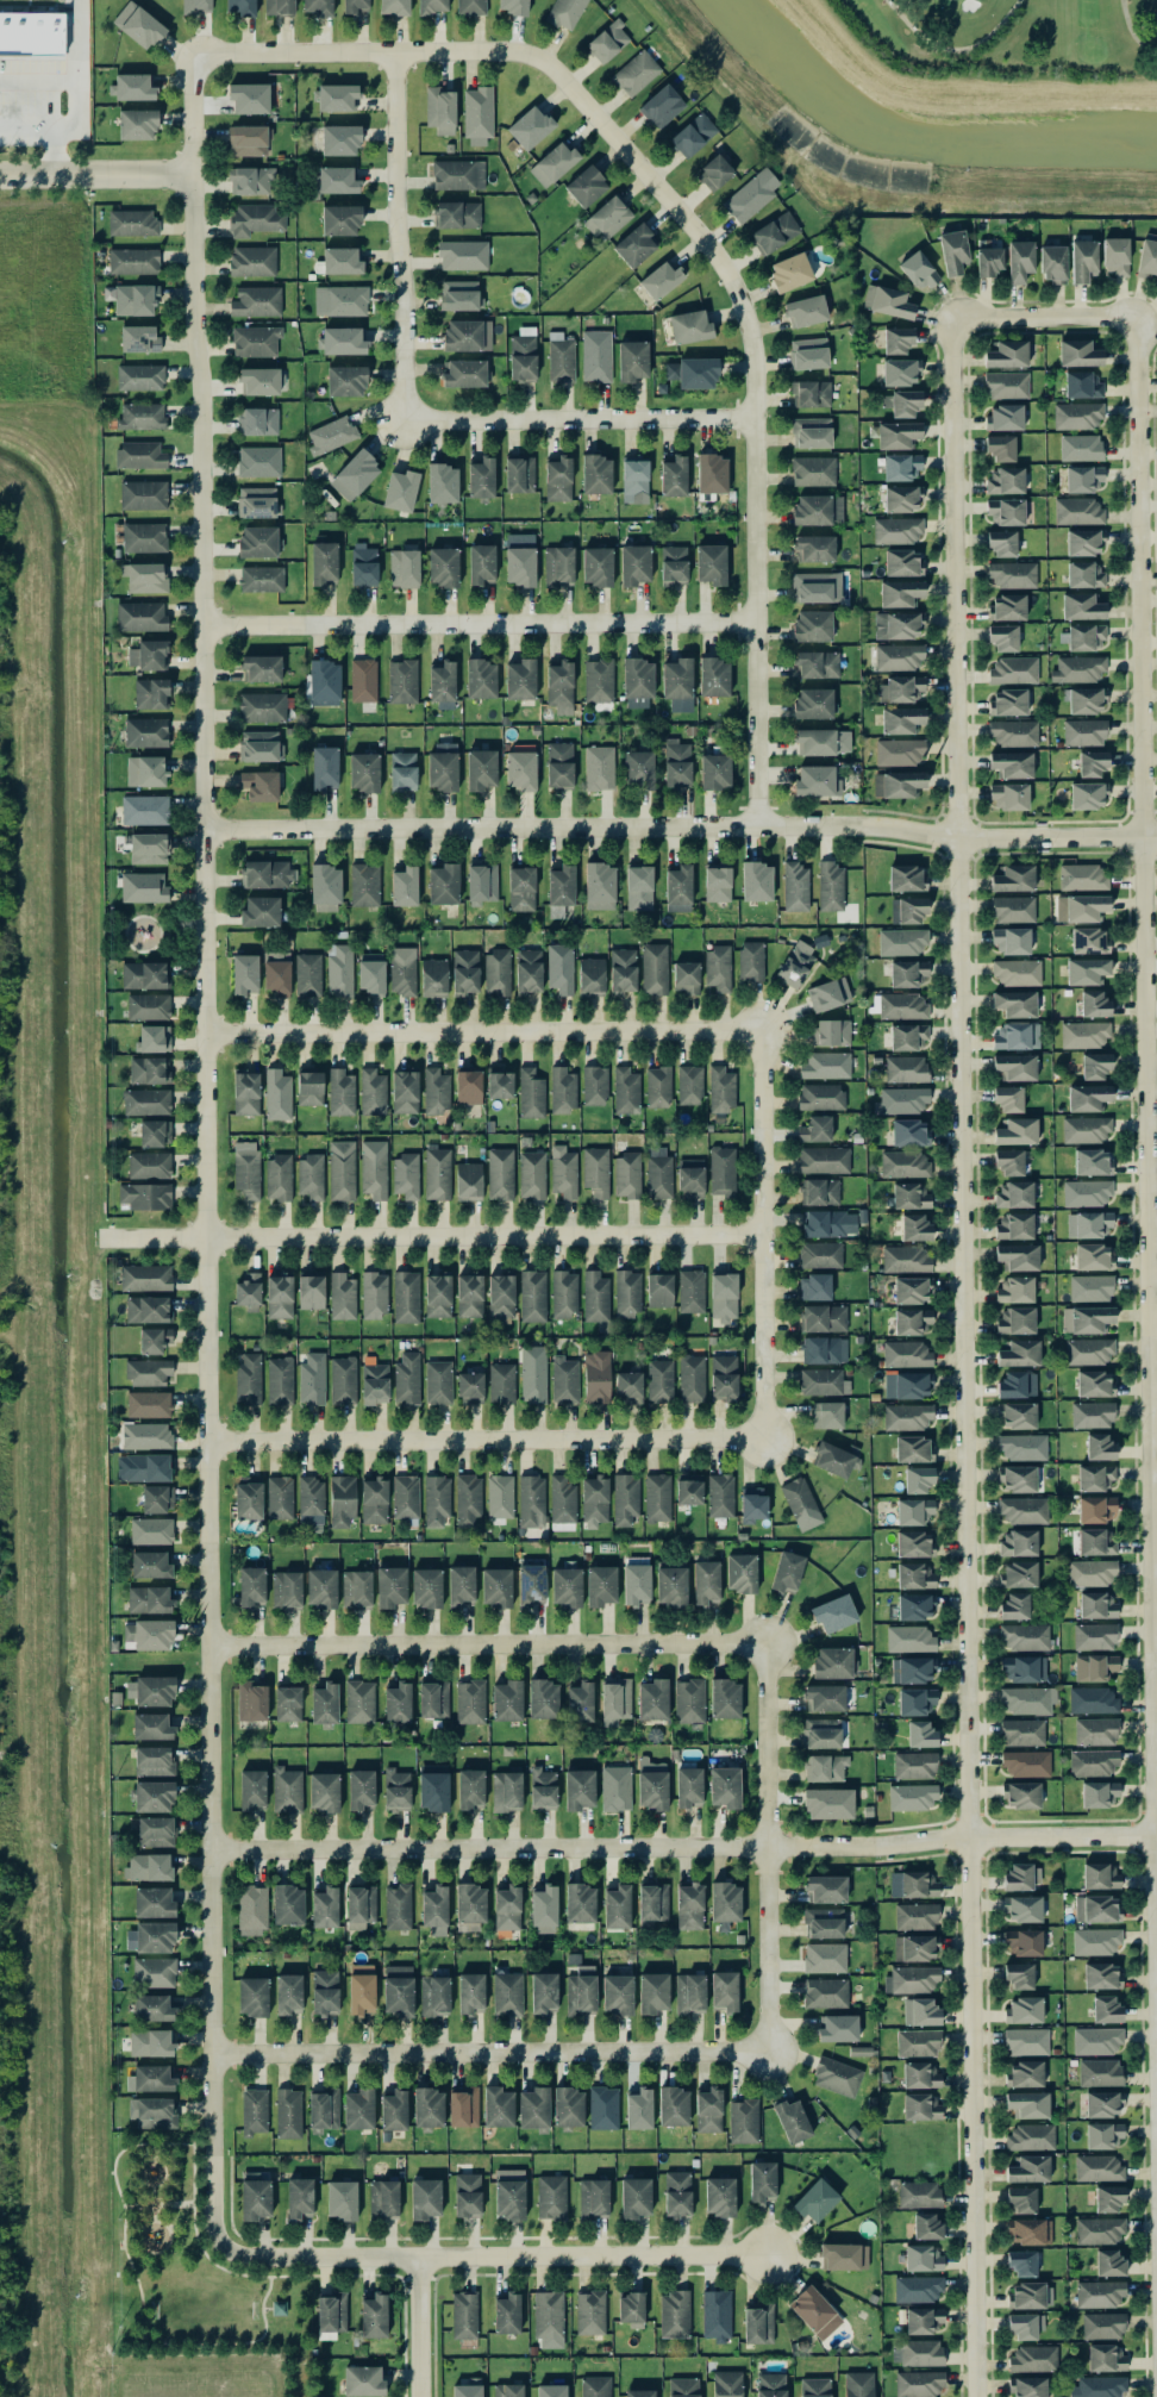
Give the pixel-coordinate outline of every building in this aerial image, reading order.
[(132,0),(130,0),(111,20),(145,52),(165,30),(132,0)] [(181,13),(211,13),(211,0),(181,0),(181,13)] [(225,14),(255,14),(254,0),(225,0),(225,14)] [(293,14),(293,0),(263,0),(263,13),(293,14)] [(331,0),(302,0),(302,11),(314,11),(314,15),(331,15),(331,0)] [(342,13),(355,13),(356,8),(368,8),(368,0),(342,0),(342,13)] [(380,14),(409,14),(409,0),(379,0),(380,14)] [(448,12),(447,0),(418,0),(419,13),(448,12)] [(457,14),(486,14),(485,0),(457,0),(457,14)] [(528,0),(499,0),(499,13),(527,14),(528,0)] [(544,19),(557,27),(559,24),(570,30),(588,0),(555,0),(544,19)] [(62,54),(0,54),(0,12),(62,12),(62,54)] [(631,37),(614,18),(584,45),(602,64),(631,37)] [(643,49),(611,77),(620,88),(621,87),(630,96),(661,70),(643,49)] [(114,100),(155,100),(155,86),(148,86),(149,74),(114,74),(114,100)] [(657,130),(686,105),(665,82),(637,108),(657,130)] [(268,83),(227,83),(227,100),(232,100),(232,113),(268,113),(268,83)] [(351,98),(359,98),(358,83),(315,86),(317,111),(352,110),(351,98)] [(425,126),(436,126),(434,135),(455,135),(455,90),(440,90),(440,86),(426,86),(425,126)] [(463,87),(464,145),(492,145),(490,87),(463,87)] [(534,104),(505,127),(525,151),(555,126),(534,104)] [(156,110),(118,110),(118,139),(156,139),(156,110)] [(701,112),(667,142),(675,151),(677,149),(686,158),(718,130),(701,112)] [(229,156),(267,155),(265,125),(227,126),(229,156)] [(321,155),(358,155),(358,125),(321,125),(321,155)] [(545,189),(578,157),(561,138),(527,170),(545,189)] [(709,191),(733,173),(718,152),(699,166),(706,175),(701,180),(709,191)] [(483,160),(432,160),(432,189),(484,189),(483,160)] [(583,208),(608,186),(588,163),(563,187),(583,208)] [(275,167),(229,168),(229,195),(269,194),(268,179),(275,179),(275,167)] [(352,167),(318,167),(318,193),(358,192),(358,180),(352,180),(352,167)] [(757,173),(721,202),(739,225),(775,195),(757,173)] [(583,221),(602,242),(632,214),(613,193),(583,221)] [(480,227),(480,201),(434,202),(434,227),(480,227)] [(286,230),(286,211),(275,211),(275,204),(230,205),(230,237),(249,237),(249,230),(286,230)] [(321,206),(321,235),(359,233),(358,205),(321,206)] [(158,235),(158,218),(152,218),(151,210),(107,210),(107,236),(158,235)] [(764,255),(801,231),(787,210),(750,233),(764,255)] [(658,244),(638,221),(611,248),(631,269),(658,244)] [(963,229),(938,233),(946,277),(962,275),(959,266),(969,263),(963,229)] [(1143,233),(1136,274),(1156,278),(1156,241),(1156,236),(1143,233)] [(1127,237),(1102,238),(1103,274),(1128,274),(1127,237)] [(487,241),(438,241),(438,269),(487,269),(487,241)] [(1033,241),(1007,241),(1008,283),(1025,283),(1024,271),(1033,271),(1033,241)] [(1096,241),(1072,241),(1072,283),(1087,283),(1087,275),(1096,275),(1096,241)] [(230,276),(275,275),(275,245),(230,246),(230,276)] [(1065,245),(1039,245),(1039,282),(1065,282),(1065,245)] [(323,248),(323,274),(363,273),(363,260),(356,260),(356,246),(323,248)] [(976,276),(994,276),(994,269),(1002,269),(1001,246),(975,248),(976,276)] [(158,248),(108,249),(108,274),(158,273),(158,248)] [(940,277),(917,249),(898,264),(921,294),(940,277)] [(802,250),(770,263),(774,270),(770,271),(773,277),(771,277),(777,293),(813,277),(802,250)] [(673,269),(664,260),(637,281),(653,301),(684,276),(676,266),(673,269)] [(477,310),(477,280),(440,280),(440,310),(477,310)] [(912,318),(915,304),(903,301),(906,292),(867,283),(862,310),(912,318)] [(114,314),(156,314),(156,285),(114,285),(114,314)] [(281,317),(280,286),(236,287),(236,300),(229,300),(229,317),(281,317)] [(314,314),(367,316),(367,286),(314,286),(314,314)] [(789,329),(827,319),(821,293),(783,302),(789,329)] [(673,344),(713,337),(709,320),(706,322),(702,308),(668,316),(673,344)] [(444,350),(482,350),(482,319),(444,320),(444,350)] [(120,325),(120,351),(160,351),(160,336),(154,336),(154,326),(120,325)] [(232,326),(232,356),(276,356),(276,337),(282,337),(282,326),(232,326)] [(509,381),(536,381),(536,326),(518,326),(518,335),(509,335),(509,381)] [(367,354),(367,339),(359,339),(359,327),(321,327),(321,354),(367,354)] [(913,327),(884,327),(884,354),(906,354),(906,348),(909,348),(909,344),(914,344),(913,327)] [(611,381),(611,330),(581,330),(582,381),(611,381)] [(574,338),(562,338),(562,331),(549,331),(548,381),(574,382),(574,338)] [(790,341),(826,336),(827,344),(826,349),(827,350),(828,367),(794,370),(794,368),(792,368),(790,350),(792,350),(790,341)] [(983,366),(1026,366),(1026,339),(995,341),(995,350),(983,351),(983,366)] [(618,341),(617,382),(636,382),(636,377),(648,377),(648,341),(618,341)] [(1094,341),(1059,341),(1059,366),(1102,366),(1102,349),(1094,349),(1094,341)] [(715,357),(677,358),(677,362),(664,362),(664,379),(678,379),(678,388),(717,387),(715,357)] [(882,385),(918,385),(918,358),(882,358),(882,385)] [(440,387),(486,386),(486,360),(446,360),(446,373),(440,373),(440,387)] [(163,364),(117,364),(117,389),(163,389),(163,364)] [(365,395),(364,366),(326,366),(327,395),(365,395)] [(279,368),(239,368),(240,394),(279,394),(279,368)] [(1065,398),(1102,397),(1102,381),(1094,381),(1094,370),(1064,372),(1065,398)] [(983,372),(984,399),(1028,398),(1027,372),(983,372)] [(793,382),(830,381),(831,406),(793,407),(793,382)] [(920,391),(883,392),(883,406),(890,406),(890,417),(913,417),(913,408),(921,408),(920,391)] [(163,402),(119,402),(119,429),(163,429),(163,402)] [(1103,402),(1055,404),(1055,430),(1094,429),(1094,426),(1097,426),(1099,418),(1103,418),(1103,402)] [(1022,404),(995,404),(995,412),(984,412),(984,430),(1022,429),(1022,404)] [(277,408),(238,407),(238,435),(277,435),(277,408)] [(357,437),(346,413),(306,431),(312,444),(307,447),(312,456),(357,437)] [(792,418),(830,418),(831,448),(793,449),(792,418)] [(921,423),(877,422),(877,448),(908,449),(909,438),(920,438),(921,423)] [(1014,461),(1013,435),(984,436),(984,454),(993,454),(993,461),(1014,461)] [(1059,461),(1101,460),(1101,435),(1059,435),(1059,461)] [(167,468),(167,451),(160,451),(160,441),(117,442),(117,468),(167,468)] [(280,476),(281,447),(238,445),(237,475),(280,476)] [(327,482),(349,503),(381,468),(359,448),(327,482)] [(698,493),(727,492),(726,454),(696,455),(698,493)] [(883,480),(914,480),(914,469),(921,470),(921,455),(883,454),(883,480)] [(545,500),(571,500),(570,455),(557,455),(557,461),(545,461),(545,500)] [(611,493),(612,455),(582,455),(582,493),(611,493)] [(686,495),(686,455),(673,455),(673,461),(659,461),(659,495),(686,495)] [(494,456),(480,457),(480,462),(468,463),(468,497),(494,497),(494,456)] [(648,456),(621,456),(623,503),(648,503),(648,456)] [(793,457),(836,456),(836,486),(793,486),(793,457)] [(505,457),(505,492),(533,493),(534,457),(505,457)] [(457,503),(457,464),(427,464),(427,505),(444,505),(444,503),(457,503)] [(1103,466),(1065,466),(1065,492),(1094,493),(1094,481),(1103,481),(1103,466)] [(1024,468),(987,467),(987,493),(1022,493),(1024,468)] [(411,512),(419,473),(404,469),(402,473),(389,470),(381,506),(411,512)] [(120,510),(167,508),(167,480),(119,481),(120,510)] [(883,511),(917,512),(917,499),(921,499),(921,486),(884,485),(883,511)] [(275,517),(275,487),(238,486),(237,517),(275,517)] [(798,495),(828,494),(831,497),(832,524),(792,525),(792,507),(794,507),(794,503),(798,503),(798,495)] [(1103,523),(1103,507),(1095,508),(1095,497),(1055,499),(1055,524),(1103,523)] [(1024,499),(986,499),(986,514),(994,514),(995,525),(1024,524),(1024,499)] [(923,517),(873,518),(874,544),(915,543),(914,533),(923,533),(923,517)] [(165,523),(121,523),(123,551),(165,551),(165,523)] [(239,557),(276,556),(276,526),(238,526),(239,557)] [(1065,555),(1101,554),(1101,529),(1065,530),(1065,555)] [(988,530),(989,557),(1015,556),(1015,530),(988,530)] [(505,533),(506,586),(534,585),(533,533),(505,533)] [(795,535),(833,536),(833,537),(833,542),(834,543),(834,547),(833,549),(833,550),(833,553),(834,554),(834,558),(833,561),(801,561),(801,547),(794,547),(795,535)] [(336,542),(311,542),(311,586),(324,585),(324,580),(337,580),(336,542)] [(351,586),(377,585),(376,548),(364,548),(364,542),(350,542),(351,586)] [(494,544),(468,544),(469,586),(482,586),(482,581),(495,581),(494,544)] [(650,544),(620,545),(620,586),(637,586),(637,581),(650,581),(650,544)] [(695,544),(695,581),(709,581),(709,586),(725,585),(725,544),(695,544)] [(687,545),(661,545),(661,585),(671,586),(671,581),(687,581),(687,545)] [(429,547),(429,586),(457,586),(458,548),(429,547)] [(574,547),(544,547),(544,585),(573,586),(574,547)] [(612,548),(582,548),(582,585),(612,585),(612,548)] [(419,586),(418,549),(389,550),(390,587),(419,586)] [(884,575),(921,575),(920,549),(884,550),(884,575)] [(1067,587),(1103,586),(1102,561),(1067,562),(1067,587)] [(162,562),(119,563),(119,575),(127,575),(127,592),(167,591),(167,575),(162,575),(162,562)] [(1036,587),(1036,562),(988,562),(989,587),(1036,587)] [(239,567),(239,592),(283,591),(282,566),(239,567)] [(839,572),(792,573),(793,603),(840,600),(839,572)] [(880,606),(914,606),(914,597),(923,597),(923,581),(880,581),(880,606)] [(1062,618),(1105,619),(1105,603),(1093,603),(1093,593),(1062,592),(1062,618)] [(1025,594),(989,594),(989,619),(1025,619),(1025,594)] [(115,603),(117,631),(165,630),(164,601),(115,603)] [(799,611),(831,611),(832,613),(832,618),(831,620),(831,631),(832,632),(832,638),(830,641),(793,641),(793,623),(794,623),(794,618),(799,618),(799,611)] [(920,612),(874,613),(874,638),(920,637),(920,612)] [(1097,650),(1097,639),(1106,639),(1105,623),(1067,624),(1067,632),(1058,632),(1058,642),(1068,642),(1068,651),(1097,650)] [(995,651),(1017,651),(1017,624),(987,625),(987,642),(995,642),(995,651)] [(138,648),(126,648),(126,666),(136,666),(137,670),(165,669),(165,639),(137,639),(138,648)] [(876,670),(917,669),(917,660),(924,660),(924,643),(875,644),(876,670)] [(799,678),(838,678),(838,651),(793,651),(794,664),(798,664),(799,678)] [(281,656),(242,655),(242,681),(280,681),(281,656)] [(1037,656),(995,657),(995,667),(988,667),(988,683),(1037,682),(1037,656)] [(1049,682),(1097,681),(1097,672),(1106,672),(1106,656),(1056,656),(1056,669),(1049,669),(1049,682)] [(465,698),(495,698),(495,663),(486,663),(486,657),(465,658),(465,698)] [(534,657),(518,657),(518,662),(505,662),(506,699),(534,698),(534,657)] [(662,662),(662,698),(669,698),(669,712),(692,711),(692,657),(674,657),(674,661),(662,662)] [(376,701),(375,658),(350,658),(350,701),(376,701)] [(613,658),(584,658),(583,701),(612,701),(613,658)] [(648,707),(648,698),(653,698),(652,658),(623,658),(624,707),(648,707)] [(700,695),(728,695),(728,658),(699,658),(700,695)] [(309,706),(339,705),(338,660),(308,661),(309,706)] [(417,660),(388,660),(388,703),(417,703),(417,660)] [(455,660),(440,660),(440,663),(429,662),(429,701),(436,701),(436,709),(454,709),(455,660)] [(924,675),(887,676),(887,683),(877,683),(878,703),(915,701),(915,692),(924,692),(924,675)] [(135,709),(167,709),(165,679),(133,679),(135,709)] [(1068,713),(1101,713),(1101,698),(1106,698),(1106,687),(1063,687),(1063,700),(1069,700),(1068,713)] [(832,718),(832,688),(795,688),(795,718),(832,718)] [(1026,688),(993,689),(993,716),(1026,714),(1026,688)] [(284,692),(238,693),(238,722),(284,720),(284,692)] [(925,707),(882,707),(881,734),(913,734),(913,723),(925,724),(925,707)] [(125,747),(167,747),(167,717),(124,718),(125,747)] [(1106,744),(1105,719),(1063,720),(1063,745),(1106,744)] [(1038,745),(1037,720),(988,720),(988,745),(1038,745)] [(850,730),(796,729),(796,755),(836,755),(836,751),(850,751),(850,730)] [(277,761),(277,731),(239,730),(238,760),(277,761)] [(690,785),(689,743),(678,743),(677,737),(664,737),(664,785),(690,785)] [(876,764),(924,764),(923,739),(876,739),(876,764)] [(546,788),(573,788),(571,742),(546,742),(546,788)] [(507,789),(536,789),(534,744),(506,744),(507,789)] [(584,747),(584,789),(614,788),(613,745),(584,747)] [(337,747),(312,747),(311,789),(324,791),(325,785),(337,785),(337,747)] [(467,791),(483,791),(483,786),(496,786),(496,749),(467,750),(467,791)] [(653,751),(624,750),(623,787),(652,788),(653,751)] [(1078,776),(1100,778),(1100,768),(1107,768),(1108,751),(1078,750),(1078,776)] [(389,751),(389,792),(415,792),(415,753),(389,751)] [(457,789),(457,751),(427,751),(427,789),(457,789)] [(1031,751),(988,753),(989,768),(1000,768),(1000,779),(1032,778),(1031,751)] [(349,754),(350,787),(358,787),(358,792),(379,792),(377,753),(349,754)] [(700,789),(730,788),(730,754),(700,754),(700,789)] [(126,756),(126,786),(165,785),(164,755),(126,756)] [(794,795),(833,794),(833,764),(798,766),(798,779),(793,779),(794,795)] [(277,770),(238,772),(238,789),(246,789),(246,801),(277,801),(277,770)] [(914,797),(914,787),(925,787),(925,772),(873,772),(874,798),(914,797)] [(1069,807),(1105,807),(1105,782),(1069,782),(1069,807)] [(1027,784),(989,785),(989,799),(996,799),(996,810),(1027,810),(1027,784)] [(121,795),(121,824),(168,824),(168,795),(121,795)] [(130,863),(168,863),(168,834),(130,834),(130,863)] [(783,910),(808,910),(808,867),(799,867),(799,860),(783,860),(783,910)] [(458,863),(440,862),(440,867),(429,867),(427,903),(458,904),(458,863)] [(614,863),(584,862),(584,909),(614,909),(614,863)] [(703,862),(705,901),(730,900),(730,862),(703,862)] [(770,862),(740,863),(742,900),(771,899),(770,862)] [(818,910),(843,911),(843,863),(818,862),(818,910)] [(379,863),(350,863),(350,906),(379,905),(379,863)] [(390,905),(417,905),(417,863),(404,863),(404,868),(390,869),(390,905)] [(496,900),(498,864),(468,863),(467,900),(496,900)] [(574,905),(574,863),(559,863),(559,870),(548,870),(548,904),(549,904),(549,917),(563,918),(563,905),(574,905)] [(690,863),(677,863),(677,869),(664,869),(665,911),(692,911),(690,863)] [(1059,864),(1059,889),(1108,888),(1108,875),(1100,875),(1100,863),(1059,864)] [(311,911),(339,911),(339,864),(311,864),(311,911)] [(889,891),(925,891),(925,864),(888,866),(889,891)] [(1033,889),(1033,864),(1001,864),(1001,874),(990,874),(990,891),(1033,889)] [(626,910),(652,909),(651,866),(626,866),(626,910)] [(534,867),(508,867),(507,910),(533,910),(534,867)] [(120,873),(121,903),(167,901),(165,872),(120,873)] [(1108,894),(1065,895),(1065,922),(1101,922),(1101,911),(1109,911),(1108,894)] [(279,895),(244,897),(245,909),(239,909),(239,926),(279,926),(279,895)] [(1034,922),(1034,895),(992,897),(993,923),(1034,922)] [(927,898),(890,898),(890,923),(919,923),(919,915),(926,915),(927,898)] [(1000,955),(1030,954),(1028,926),(990,929),(992,944),(1000,943),(1000,955)] [(1071,953),(1107,953),(1107,926),(1071,928),(1071,953)] [(920,954),(919,944),(927,944),(927,928),(878,930),(878,956),(920,954)] [(763,941),(739,941),(739,981),(763,980),(763,941)] [(352,995),(351,943),(326,944),(327,995),(352,995)] [(573,994),(573,943),(546,944),(548,987),(557,987),(557,995),(573,994)] [(667,943),(642,943),(642,994),(668,994),(667,943)] [(814,955),(790,944),(775,979),(799,990),(814,955)] [(730,945),(703,947),(705,985),(714,985),(714,992),(730,992),(730,945)] [(414,994),(415,947),(392,947),(390,994),(414,994)] [(634,948),(609,949),(611,992),(636,991),(634,948)] [(477,949),(452,949),(452,993),(479,993),(477,949)] [(509,993),(509,949),(483,950),(484,994),(509,993)] [(515,949),(515,994),(542,993),(540,949),(515,949)] [(289,992),(289,951),(263,951),(262,992),(289,992)] [(357,993),(383,993),(384,953),(358,953),(357,993)] [(257,954),(232,955),(232,995),(245,994),(245,991),(257,991),(257,954)] [(295,995),(320,994),(320,954),(295,954),(295,995)] [(603,957),(578,957),(578,995),(605,995),(603,957)] [(1097,984),(1097,974),(1109,974),(1109,957),(1067,959),(1067,985),(1097,984)] [(420,995),(446,995),(446,959),(421,959),(420,995)] [(890,987),(919,987),(919,975),(927,975),(927,960),(889,961),(890,987)] [(1040,985),(1040,960),(994,960),(994,985),(1040,985)] [(164,961),(121,962),(121,988),(165,988),(164,961)] [(699,961),(673,962),(673,992),(699,992),(699,961)] [(812,1010),(850,1001),(845,976),(806,986),(812,1010)] [(1081,1017),(1109,1016),(1109,998),(1102,998),(1102,990),(1081,991),(1081,1017)] [(1036,1017),(1036,991),(992,992),(992,1007),(1003,1007),(1003,1017),(1036,1017)] [(878,1018),(926,1018),(926,993),(880,992),(878,1018)] [(127,1019),(170,1019),(169,993),(126,994),(127,1019)] [(850,1044),(849,1019),(813,1019),(814,1045),(850,1044)] [(1109,1022),(1061,1022),(1061,1048),(1102,1047),(1102,1037),(1111,1037),(1109,1022)] [(1030,1023),(1000,1023),(1000,1034),(992,1034),(992,1049),(1030,1048),(1030,1023)] [(890,1049),(926,1050),(926,1024),(890,1024),(890,1049)] [(169,1051),(169,1025),(138,1025),(138,1051),(169,1051)] [(850,1053),(807,1051),(807,1062),(799,1062),(799,1078),(850,1078),(850,1053)] [(1081,1079),(1102,1079),(1102,1070),(1111,1070),(1111,1053),(1081,1054),(1081,1079)] [(1036,1080),(1034,1054),(992,1055),(992,1070),(1003,1070),(1005,1080),(1036,1080)] [(130,1084),(167,1082),(167,1056),(130,1057),(130,1084)] [(926,1056),(884,1056),(886,1082),(926,1081),(926,1056)] [(613,1112),(639,1113),(639,1073),(628,1072),(628,1065),(614,1065),(613,1112)] [(702,1066),(677,1065),(677,1104),(701,1104),(702,1066)] [(734,1111),(734,1072),(724,1072),(724,1065),(709,1065),(709,1110),(734,1111)] [(424,1067),(424,1112),(450,1112),(449,1074),(438,1074),(438,1066),(424,1067)] [(487,1097),(512,1098),(513,1072),(502,1072),(502,1066),(487,1066),(487,1097)] [(544,1078),(534,1078),(534,1066),(518,1066),(519,1117),(544,1117),(544,1078)] [(576,1073),(565,1073),(565,1066),(550,1066),(550,1111),(576,1111),(576,1073)] [(606,1066),(582,1066),(582,1105),(607,1105),(606,1066)] [(646,1106),(670,1106),(670,1067),(646,1066),(646,1106)] [(290,1118),(290,1075),(281,1075),(281,1067),(264,1067),(265,1118),(290,1118)] [(329,1115),(354,1115),(355,1074),(343,1074),(344,1067),(329,1067),(329,1115)] [(386,1074),(375,1074),(375,1067),(359,1067),(361,1115),(386,1115),(386,1074)] [(481,1069),(455,1070),(456,1103),(481,1103),(481,1069)] [(232,1115),(259,1113),(258,1070),(232,1070),(232,1115)] [(417,1070),(392,1070),(392,1113),(418,1112),(417,1070)] [(323,1072),(296,1072),(296,1104),(323,1104),(323,1072)] [(843,1110),(843,1084),(799,1084),(799,1109),(843,1110)] [(1111,1085),(1067,1085),(1068,1111),(1099,1111),(1099,1101),(1111,1100),(1111,1085)] [(1022,1112),(1021,1086),(993,1086),(993,1105),(1001,1105),(1001,1112),(1022,1112)] [(928,1087),(880,1088),(880,1113),(921,1112),(921,1103),(930,1103),(928,1087)] [(170,1113),(170,1088),(123,1090),(123,1115),(170,1113)] [(831,1116),(808,1115),(807,1125),(798,1125),(798,1141),(830,1142),(831,1116)] [(1062,1142),(1103,1142),(1103,1132),(1112,1132),(1112,1117),(1062,1117),(1062,1142)] [(1037,1143),(1036,1118),(1003,1118),(1003,1128),(993,1128),(993,1143),(1037,1143)] [(139,1146),(170,1146),(170,1121),(139,1119),(139,1146)] [(892,1146),(927,1146),(927,1119),(892,1119),(892,1146)] [(329,1199),(354,1200),(355,1141),(330,1140),(329,1199)] [(361,1193),(370,1192),(370,1200),(386,1200),(386,1140),(361,1141),(361,1193)] [(233,1188),(243,1188),(243,1200),(258,1200),(258,1141),(233,1142),(233,1188)] [(550,1146),(551,1192),(561,1192),(561,1199),(576,1199),(576,1151),(565,1151),(565,1144),(550,1146)] [(671,1197),(671,1155),(665,1155),(665,1146),(645,1147),(646,1197),(671,1197)] [(711,1196),(734,1194),(733,1146),(709,1147),(711,1196)] [(425,1147),(424,1199),(450,1199),(450,1147),(425,1147)] [(607,1147),(582,1148),(582,1187),(592,1187),(592,1199),(608,1199),(607,1147)] [(799,1173),(849,1173),(849,1147),(798,1147),(799,1173)] [(513,1148),(487,1148),(488,1199),(513,1199),(513,1148)] [(1022,1149),(993,1149),(994,1168),(1001,1168),(1001,1176),(1022,1175),(1022,1149)] [(1075,1174),(1111,1174),(1109,1149),(1074,1149),(1075,1174)] [(544,1198),(545,1151),(519,1150),(519,1198),(544,1198)] [(881,1151),(881,1176),(930,1176),(930,1160),(923,1160),(923,1150),(881,1151)] [(170,1151),(127,1153),(127,1178),(170,1178),(170,1151)] [(640,1197),(639,1153),(614,1153),(614,1197),(640,1197)] [(393,1154),(392,1192),(402,1192),(402,1200),(418,1200),(418,1155),(393,1154)] [(290,1155),(265,1155),(265,1199),(290,1199),(290,1155)] [(323,1155),(298,1155),(298,1193),(307,1193),(307,1200),(323,1200),(323,1155)] [(678,1198),(703,1198),(702,1159),(677,1159),(678,1198)] [(481,1162),(455,1163),(456,1200),(481,1199),(481,1162)] [(839,1204),(838,1178),(800,1179),(801,1205),(839,1204)] [(1062,1180),(1063,1206),(1105,1205),(1105,1196),(1112,1196),(1112,1179),(1062,1180)] [(1032,1181),(995,1181),(996,1207),(1032,1206),(1032,1181)] [(129,1210),(170,1209),(170,1184),(118,1184),(118,1203),(129,1201),(129,1210)] [(893,1209),(928,1207),(927,1184),(892,1184),(893,1209)] [(802,1235),(856,1236),(856,1211),(802,1210),(802,1235)] [(1067,1211),(1065,1237),(1103,1238),(1105,1226),(1112,1226),(1112,1212),(1067,1211)] [(1032,1238),(1032,1212),(1002,1213),(1002,1223),(994,1223),(994,1238),(1032,1238)] [(923,1213),(901,1213),(902,1240),(931,1240),(930,1222),(923,1222),(923,1213)] [(842,1242),(800,1242),(800,1267),(842,1268),(842,1242)] [(1003,1271),(1038,1269),(1038,1243),(994,1244),(994,1260),(1003,1260),(1003,1271)] [(1075,1244),(1075,1269),(1113,1269),(1112,1243),(1075,1244)] [(882,1272),(931,1272),(931,1256),(923,1256),(923,1246),(882,1246),(882,1272)] [(170,1263),(120,1265),(120,1291),(171,1290),(170,1263)] [(583,1321),(609,1321),(608,1276),(599,1278),(599,1269),(583,1269),(583,1321)] [(703,1269),(678,1269),(678,1312),(705,1311),(703,1269)] [(355,1278),(345,1278),(345,1271),(330,1271),(330,1318),(356,1318),(355,1278)] [(418,1322),(419,1271),(393,1271),(393,1322),(418,1322)] [(545,1271),(520,1271),(519,1321),(545,1322),(545,1271)] [(551,1271),(551,1316),(577,1316),(576,1271),(551,1271)] [(615,1315),(640,1315),(640,1271),(614,1271),(615,1315)] [(258,1272),(244,1272),(244,1280),(233,1280),(234,1304),(244,1304),(244,1311),(259,1311),(258,1272)] [(298,1272),(298,1309),(324,1309),(324,1272),(298,1272)] [(362,1317),(387,1316),(387,1272),(361,1272),(362,1317)] [(425,1317),(451,1316),(450,1273),(425,1273),(425,1317)] [(646,1306),(673,1306),(673,1273),(646,1273),(646,1306)] [(736,1273),(709,1273),(711,1319),(737,1319),(736,1273)] [(481,1274),(456,1274),(457,1316),(482,1316),(481,1274)] [(513,1274),(488,1274),(488,1323),(513,1323),(513,1274)] [(830,1299),(830,1274),(799,1274),(799,1299),(830,1299)] [(1112,1275),(1069,1274),(1069,1300),(1112,1302),(1112,1275)] [(292,1318),(292,1275),(265,1275),(265,1318),(292,1318)] [(1032,1276),(1003,1275),(1002,1287),(995,1287),(995,1302),(1032,1302),(1032,1276)] [(928,1303),(930,1278),(894,1276),(894,1303),(928,1303)] [(126,1322),(169,1322),(168,1296),(125,1297),(126,1322)] [(846,1331),(846,1305),(802,1305),(802,1331),(846,1331)] [(1114,1322),(1114,1306),(1062,1307),(1062,1334),(1102,1332),(1102,1322),(1114,1322)] [(1034,1332),(1033,1307),(996,1307),(997,1334),(1034,1332)] [(920,1335),(920,1327),(932,1327),(931,1309),(894,1309),(895,1335),(920,1335)] [(139,1328),(139,1354),(163,1353),(163,1343),(171,1343),(171,1327),(139,1328)] [(846,1336),(801,1337),(802,1362),(846,1362),(846,1336)] [(1039,1365),(1039,1338),(1007,1338),(1007,1350),(996,1350),(996,1365),(1039,1365)] [(1064,1365),(1107,1363),(1107,1354),(1114,1354),(1113,1338),(1064,1338),(1064,1365)] [(932,1367),(932,1350),(924,1350),(924,1341),(883,1341),(883,1366),(932,1367)] [(545,1346),(520,1346),(520,1403),(545,1403),(545,1346)] [(705,1402),(703,1347),(688,1347),(688,1353),(678,1354),(680,1402),(705,1402)] [(736,1348),(709,1348),(711,1400),(737,1400),(736,1348)] [(418,1350),(400,1352),(400,1362),(394,1362),(394,1404),(419,1403),(418,1350)] [(609,1352),(583,1352),(584,1402),(609,1402),(609,1352)] [(259,1353),(234,1353),(236,1404),(261,1404),(259,1353)] [(324,1353),(306,1353),(305,1362),(299,1362),(298,1403),(324,1404),(324,1353)] [(578,1403),(577,1360),(563,1360),(563,1354),(551,1354),(552,1403),(578,1403)] [(292,1404),(292,1356),(267,1357),(267,1404),(292,1404)] [(355,1356),(330,1356),(331,1404),(356,1404),(355,1356)] [(374,1363),(374,1356),(361,1356),(362,1404),(388,1403),(388,1363),(374,1363)] [(165,1386),(165,1375),(171,1375),(173,1360),(127,1359),(126,1385),(165,1386)] [(671,1359),(646,1360),(648,1402),(673,1402),(671,1359)] [(451,1404),(451,1361),(425,1361),(425,1404),(451,1404)] [(514,1363),(489,1362),(489,1402),(514,1403),(514,1363)] [(842,1368),(801,1368),(801,1394),(850,1393),(850,1380),(842,1380),(842,1368)] [(1036,1397),(1036,1371),(1003,1371),(1005,1380),(996,1380),(996,1397),(1036,1397)] [(1113,1396),(1112,1371),(1076,1371),(1076,1397),(1113,1396)] [(483,1373),(458,1372),(457,1404),(482,1404),(483,1373)] [(642,1372),(615,1372),(614,1402),(640,1403),(642,1372)] [(883,1373),(884,1398),(927,1398),(927,1384),(931,1384),(930,1372),(883,1373)] [(170,1417),(170,1391),(126,1392),(126,1418),(170,1417)] [(843,1402),(812,1402),(812,1428),(842,1428),(843,1402)] [(999,1403),(999,1429),(1034,1428),(1034,1402),(999,1403)] [(1113,1402),(1071,1402),(1071,1428),(1113,1427),(1113,1402)] [(933,1404),(883,1404),(883,1429),(925,1430),(925,1419),(932,1419),(933,1404)] [(121,1448),(170,1449),(170,1423),(121,1423),(121,1448)] [(1115,1459),(1114,1442),(1107,1442),(1107,1432),(1086,1434),(1087,1459),(1115,1459)] [(1045,1434),(996,1435),(997,1450),(1005,1450),(1005,1460),(1046,1460),(1045,1434)] [(895,1462),(930,1461),(930,1436),(895,1436),(895,1462)] [(809,1463),(845,1479),(856,1455),(820,1440),(809,1463)] [(169,1481),(169,1454),(125,1454),(125,1480),(169,1481)] [(1115,1465),(1077,1465),(1077,1491),(1107,1490),(1107,1480),(1115,1480),(1115,1465)] [(933,1466),(903,1467),(905,1493),(926,1493),(925,1484),(933,1484),(933,1466)] [(1000,1467),(1001,1492),(1036,1491),(1034,1466),(1000,1467)] [(613,1525),(631,1525),(631,1515),(638,1515),(638,1474),(614,1473),(613,1525)] [(675,1473),(676,1504),(702,1504),(701,1473),(675,1473)] [(708,1517),(734,1516),(733,1473),(707,1474),(708,1517)] [(361,1475),(362,1523),(387,1522),(386,1474),(361,1475)] [(419,1518),(418,1474),(393,1474),(393,1518),(419,1518)] [(456,1474),(456,1527),(474,1527),(474,1516),(481,1516),(481,1475),(456,1474)] [(512,1474),(487,1475),(487,1517),(513,1517),(512,1474)] [(550,1522),(576,1522),(575,1482),(564,1484),(564,1474),(550,1474),(550,1522)] [(645,1474),(644,1521),(670,1521),(670,1474),(645,1474)] [(800,1531),(823,1522),(802,1474),(778,1485),(800,1531)] [(236,1518),(261,1518),(261,1475),(234,1477),(236,1518)] [(268,1475),(267,1518),(292,1518),(292,1475),(268,1475)] [(355,1475),(329,1475),(330,1528),(349,1528),(349,1518),(356,1517),(355,1475)] [(449,1475),(424,1477),(425,1528),(443,1527),(443,1517),(450,1517),(449,1475)] [(544,1475),(518,1475),(519,1528),(544,1528),(544,1475)] [(299,1477),(298,1523),(311,1523),(311,1531),(323,1533),(324,1478),(299,1477)] [(607,1522),(608,1477),(582,1477),(581,1528),(596,1528),(596,1522),(607,1522)] [(142,1511),(173,1511),(173,1486),(142,1486),(142,1511)] [(765,1518),(765,1486),(740,1487),(740,1523),(753,1523),(753,1518),(765,1518)] [(1077,1497),(1078,1523),(1107,1522),(1107,1512),(1117,1512),(1115,1496),(1077,1497)] [(1046,1522),(1045,1497),(997,1498),(999,1523),(1046,1522)] [(933,1499),(896,1498),(896,1524),(926,1524),(927,1513),(933,1515),(933,1499)] [(171,1517),(130,1518),(130,1544),(173,1543),(171,1517)] [(1078,1555),(1117,1554),(1117,1540),(1107,1540),(1107,1528),(1077,1529),(1078,1555)] [(1000,1555),(1036,1556),(1037,1530),(1000,1529),(1000,1555)] [(896,1531),(896,1556),(933,1556),(932,1530),(896,1531)] [(805,1556),(780,1549),(769,1588),(781,1592),(783,1586),(795,1590),(805,1556)] [(165,1550),(130,1552),(131,1577),(171,1577),(171,1562),(165,1563),(165,1550)] [(756,1591),(755,1554),(725,1554),(726,1592),(756,1591)] [(1068,1560),(1068,1586),(1109,1586),(1109,1577),(1117,1575),(1117,1559),(1068,1560)] [(551,1568),(551,1606),(580,1605),(580,1560),(564,1560),(564,1567),(551,1568)] [(719,1560),(693,1560),(693,1605),(707,1606),(707,1600),(719,1600),(719,1560)] [(686,1606),(687,1567),(667,1566),(668,1561),(657,1561),(655,1605),(686,1606)] [(1036,1561),(1003,1562),(1003,1587),(1036,1586),(1036,1561)] [(896,1563),(898,1588),(933,1587),(933,1562),(896,1563)] [(544,1599),(544,1563),(518,1563),(518,1605),(531,1605),(531,1599),(544,1599)] [(264,1602),(264,1566),(238,1567),(239,1608),(252,1606),(252,1602),(264,1602)] [(449,1605),(463,1605),(462,1600),(474,1600),(474,1566),(448,1566),(449,1605)] [(587,1608),(602,1608),(602,1602),(617,1602),(615,1566),(586,1566),(587,1608)] [(376,1567),(376,1608),(393,1609),(393,1603),(406,1604),(406,1567),(376,1567)] [(440,1608),(440,1568),(412,1568),(411,1606),(440,1608)] [(511,1568),(481,1568),(481,1606),(511,1606),(511,1568)] [(336,1569),(306,1569),(306,1608),(336,1608),(336,1569)] [(300,1571),(271,1572),(271,1608),(301,1606),(300,1571)] [(371,1571),(343,1571),(343,1606),(371,1606),(371,1571)] [(171,1612),(170,1586),(127,1586),(127,1612),(171,1612)] [(1027,1618),(1027,1592),(1006,1592),(1006,1600),(999,1600),(999,1618),(1027,1618)] [(1078,1592),(1080,1618),(1115,1617),(1114,1592),(1078,1592)] [(898,1619),(933,1618),(933,1593),(898,1593),(898,1619)] [(813,1622),(819,1621),(823,1633),(857,1622),(849,1594),(808,1606),(813,1622)] [(133,1649),(171,1649),(171,1621),(124,1621),(124,1641),(133,1641),(133,1649)] [(1001,1624),(1001,1650),(1049,1649),(1047,1623),(1001,1624)] [(1115,1623),(1072,1624),(1074,1649),(1115,1649),(1115,1623)] [(936,1650),(934,1635),(927,1635),(927,1625),(886,1625),(887,1652),(936,1650)] [(813,1678),(851,1678),(851,1647),(813,1648),(813,1678)] [(1118,1671),(1118,1654),(1075,1655),(1075,1681),(1107,1681),(1107,1671),(1118,1671)] [(1045,1680),(1045,1655),(1000,1656),(1000,1681),(1045,1680)] [(892,1683),(931,1681),(930,1667),(934,1667),(934,1658),(892,1658),(892,1683)] [(135,1677),(135,1705),(174,1705),(173,1675),(135,1677)] [(668,1678),(650,1678),(650,1683),(637,1683),(637,1718),(667,1719),(668,1678)] [(675,1723),(705,1722),(703,1678),(674,1679),(675,1723)] [(483,1723),(484,1680),(456,1679),(455,1723),(483,1723)] [(521,1679),(504,1679),(504,1684),(492,1684),(492,1721),(521,1719),(521,1679)] [(567,1685),(567,1721),(593,1721),(593,1679),(578,1680),(578,1684),(567,1685)] [(631,1717),(631,1679),(601,1679),(601,1717),(631,1717)] [(711,1717),(739,1717),(739,1679),(709,1679),(711,1717)] [(267,1719),(265,1685),(252,1685),(252,1680),(237,1680),(238,1721),(267,1719)] [(311,1688),(311,1723),(337,1723),(337,1680),(324,1681),(324,1687),(311,1688)] [(374,1680),(345,1680),(345,1722),(374,1722),(374,1680)] [(529,1718),(558,1717),(558,1680),(529,1680),(529,1718)] [(409,1722),(409,1681),(395,1681),(395,1687),(383,1687),(384,1722),(409,1722)] [(418,1716),(448,1717),(448,1681),(419,1681),(418,1716)] [(844,1711),(844,1685),(805,1684),(805,1698),(809,1698),(809,1710),(844,1711)] [(300,1686),(274,1686),(275,1721),(301,1721),(300,1686)] [(1051,1714),(1050,1703),(1056,1703),(1056,1686),(1000,1687),(1000,1704),(1008,1704),(1008,1715),(1051,1714)] [(1069,1712),(1118,1712),(1118,1697),(1111,1697),(1111,1687),(1069,1686),(1069,1712)] [(927,1715),(927,1704),(936,1704),(936,1688),(899,1688),(898,1715),(927,1715)] [(167,1712),(132,1714),(133,1739),(174,1739),(174,1725),(167,1725),(167,1712)] [(840,1747),(840,1718),(802,1718),(803,1748),(840,1747)] [(1044,1718),(1000,1719),(1001,1746),(1044,1746),(1044,1718)] [(1075,1744),(1117,1744),(1117,1718),(1075,1718),(1075,1744)] [(937,1746),(936,1729),(928,1729),(927,1721),(907,1721),(907,1747),(937,1746)] [(169,1747),(135,1746),(135,1774),(174,1775),(175,1760),(169,1760),(169,1747)] [(1069,1750),(1069,1777),(1111,1775),(1111,1765),(1119,1765),(1118,1749),(1069,1750)] [(1050,1750),(1002,1752),(1002,1777),(1050,1775),(1050,1750)] [(934,1752),(894,1753),(894,1779),(936,1778),(934,1752)] [(637,1809),(667,1809),(667,1762),(648,1762),(649,1755),(637,1755),(637,1809)] [(849,1755),(805,1755),(806,1781),(843,1780),(843,1765),(849,1765),(849,1755)] [(702,1802),(701,1762),(676,1764),(676,1808),(689,1808),(689,1802),(702,1802)] [(301,1771),(282,1771),(282,1765),(273,1765),(273,1811),(301,1811),(301,1771)] [(449,1810),(448,1765),(418,1765),(419,1810),(449,1810)] [(530,1809),(556,1809),(556,1771),(539,1771),(539,1766),(530,1765),(530,1809)] [(739,1806),(739,1765),(709,1766),(709,1806),(739,1806)] [(409,1772),(394,1772),(394,1766),(383,1766),(383,1810),(409,1810),(409,1772)] [(601,1766),(601,1810),(631,1810),(630,1766),(601,1766)] [(239,1811),(254,1811),(254,1805),(264,1805),(264,1769),(239,1769),(239,1811)] [(374,1804),(374,1769),(348,1769),(349,1810),(362,1810),(362,1804),(374,1804)] [(483,1769),(457,1769),(457,1810),(470,1810),(470,1804),(483,1804),(483,1769)] [(564,1810),(581,1810),(581,1806),(594,1806),(594,1769),(564,1769),(564,1810)] [(492,1811),(521,1811),(520,1771),(492,1772),(492,1811)] [(338,1772),(308,1773),(308,1811),(338,1811),(338,1772)] [(173,1781),(135,1780),(133,1811),(173,1811),(173,1781)] [(1039,1808),(1039,1781),(1003,1783),(1005,1808),(1039,1808)] [(1119,1781),(1081,1781),(1082,1808),(1109,1806),(1109,1797),(1119,1797),(1119,1781)] [(889,1810),(930,1809),(930,1799),(937,1798),(937,1784),(888,1785),(889,1810)] [(805,1818),(852,1818),(852,1789),(805,1789),(805,1818)] [(174,1817),(137,1816),(137,1846),(173,1846),(174,1817)] [(170,1879),(170,1853),(127,1854),(127,1867),(123,1867),(123,1880),(170,1879)] [(1082,1864),(1083,1889),(1118,1887),(1118,1862),(1082,1864)] [(1005,1889),(1040,1887),(1039,1864),(1005,1865),(1005,1889)] [(930,1871),(901,1871),(901,1897),(938,1897),(938,1881),(930,1881),(930,1871)] [(811,1903),(846,1902),(845,1875),(805,1877),(806,1890),(811,1890),(811,1903)] [(638,1881),(638,1928),(653,1928),(652,1920),(668,1920),(667,1880),(638,1881)] [(409,1883),(395,1883),(395,1887),(383,1887),(384,1929),(411,1928),(409,1883)] [(557,1883),(543,1883),(543,1890),(532,1890),(532,1933),(556,1933),(557,1883)] [(628,1883),(615,1884),(615,1889),(603,1890),(603,1928),(630,1928),(628,1883)] [(739,1883),(709,1883),(711,1921),(740,1921),(739,1883)] [(448,1884),(432,1885),(433,1891),(421,1891),(421,1925),(448,1925),(448,1884)] [(483,1884),(456,1885),(456,1931),(484,1930),(483,1884)] [(595,1884),(565,1884),(564,1921),(594,1922),(595,1884)] [(676,1928),(702,1928),(702,1884),(676,1884),(676,1928)] [(265,1885),(237,1885),(237,1935),(265,1935),(265,1885)] [(302,1885),(273,1885),(273,1924),(302,1923),(302,1885)] [(519,1929),(520,1886),(494,1885),(494,1929),(519,1929)] [(135,1917),(174,1917),(175,1899),(170,1899),(170,1887),(135,1886),(135,1917)] [(337,1886),(323,1886),(323,1890),(311,1890),(312,1927),(337,1927),(337,1886)] [(375,1886),(345,1886),(344,1929),(365,1929),(365,1921),(375,1922),(375,1886)] [(1040,1894),(1003,1896),(1005,1922),(1040,1921),(1040,1894)] [(1075,1922),(1120,1921),(1120,1911),(1115,1911),(1115,1896),(1075,1897),(1075,1922)] [(937,1929),(937,1904),(895,1903),(895,1929),(937,1929)] [(843,1937),(843,1908),(802,1909),(802,1923),(807,1923),(807,1937),(843,1937)] [(174,1922),(136,1922),(135,1952),(174,1952),(174,1922)] [(1114,1954),(1114,1945),(1121,1943),(1121,1928),(1071,1929),(1072,1955),(1114,1954)] [(1042,1955),(1042,1929),(1006,1929),(1007,1955),(1042,1955)] [(894,1936),(893,1960),(933,1960),(934,1937),(894,1936)] [(846,1972),(845,1943),(803,1943),(805,1973),(846,1972)] [(174,1958),(132,1958),(133,1987),(174,1986),(174,1958)] [(1032,1962),(1002,1964),(1003,1980),(1009,1979),(1009,1989),(1032,1989),(1032,1962)] [(1083,1989),(1121,1987),(1121,1975),(1117,1975),(1117,1962),(1083,1962),(1083,1989)] [(362,2015),(362,2011),(374,2011),(375,1964),(349,1964),(348,2014),(362,2015)] [(413,2014),(412,1965),(382,1966),(383,2015),(413,2014)] [(565,1974),(565,2015),(596,2014),(595,1965),(576,1965),(576,1974),(565,1974)] [(939,1967),(887,1966),(886,1992),(938,1992),(939,1967)] [(312,2012),(338,2012),(338,1970),(312,1970),(312,2012)] [(737,2012),(736,1971),(711,1972),(712,2009),(724,2009),(724,2012),(737,2012)] [(556,1972),(530,1973),(530,2014),(544,2014),(544,2010),(557,2009),(556,1972)] [(275,1974),(275,2015),(289,2015),(289,2010),(301,2009),(301,1973),(275,1974)] [(484,1973),(458,1973),(457,2014),(473,2014),(473,2009),(483,2009),(484,1973)] [(523,1973),(494,1973),(493,2014),(521,2014),(523,1973)] [(668,1973),(638,1973),(639,2015),(656,2015),(656,2010),(669,2009),(668,1973)] [(705,1973),(675,1973),(675,2014),(690,2014),(690,2011),(705,2011),(705,1973)] [(602,1974),(601,2014),(632,2014),(632,1975),(602,1974)] [(449,1977),(421,1975),(419,2016),(434,2017),(434,2011),(448,2012),(449,1977)] [(267,1978),(238,1977),(237,2015),(267,2015),(267,1978)] [(805,1979),(805,2008),(848,2006),(846,1978),(805,1979)] [(174,2020),(174,2006),(168,2006),(168,1993),(133,1995),(133,2021),(174,2020)] [(1093,2022),(1122,2022),(1121,2004),(1114,2004),(1114,1996),(1092,1996),(1093,2022)] [(1042,2022),(1042,1997),(1006,1998),(1006,2022),(1042,2022)] [(903,2024),(940,2024),(940,2006),(932,2006),(932,1998),(903,1998),(903,2024)] [(857,2015),(821,2015),(821,2028),(817,2028),(817,2041),(857,2041),(857,2015)] [(1122,2027),(1072,2028),(1072,2054),(1117,2054),(1117,2043),(1122,2043),(1122,2027)] [(1005,2029),(1006,2055),(1049,2054),(1047,2028),(1005,2029)] [(170,2029),(130,2029),(130,2055),(175,2055),(175,2042),(170,2042),(170,2029)] [(896,2055),(939,2055),(938,2029),(896,2029),(896,2055)] [(850,2047),(850,2055),(869,2055),(869,2047),(850,2047)] [(863,2070),(820,2055),(811,2083),(852,2098),(863,2070)] [(1078,2059),(1078,2086),(1121,2085),(1120,2059),(1078,2059)] [(1043,2086),(1043,2061),(1008,2060),(1008,2074),(1005,2074),(1005,2086),(1043,2086)] [(902,2087),(940,2087),(940,2072),(931,2072),(931,2062),(903,2061),(902,2087)] [(168,2065),(133,2065),(133,2091),(175,2090),(175,2077),(168,2077),(168,2065)] [(476,2086),(448,2087),(449,2124),(477,2124),(476,2086)] [(513,2126),(513,2091),(501,2091),(501,2086),(483,2086),(483,2126),(513,2126)] [(548,2086),(531,2086),(531,2091),(518,2091),(518,2128),(549,2128),(548,2086)] [(589,2128),(618,2128),(618,2086),(589,2086),(589,2128)] [(651,2086),(637,2086),(637,2093),(625,2093),(626,2128),(651,2128),(651,2086)] [(343,2092),(344,2129),(373,2128),(373,2087),(356,2087),(356,2092),(343,2092)] [(406,2087),(393,2089),(393,2095),(380,2095),(381,2130),(406,2129),(406,2087)] [(443,2126),(442,2087),(413,2089),(414,2127),(443,2126)] [(554,2126),(583,2126),(582,2087),(552,2087),(554,2126)] [(688,2087),(658,2087),(658,2124),(688,2126),(688,2087)] [(721,2087),(695,2087),(695,2131),(721,2131),(721,2087)] [(267,2089),(242,2090),(242,2134),(268,2133),(267,2089)] [(300,2137),(301,2089),(276,2089),(275,2137),(300,2137)] [(338,2128),(338,2091),(308,2090),(308,2128),(338,2128)] [(1013,2118),(1049,2117),(1047,2091),(1005,2092),(1005,2109),(1013,2109),(1013,2118)] [(1086,2116),(1120,2117),(1120,2091),(1086,2091),(1086,2116)] [(903,2120),(940,2118),(940,2102),(930,2102),(930,2092),(902,2093),(903,2120)] [(774,2101),(784,2143),(809,2136),(800,2099),(784,2103),(783,2097),(774,2101)] [(176,2127),(176,2111),(171,2111),(171,2098),(127,2098),(129,2118),(137,2118),(137,2128),(176,2127)] [(757,2142),(757,2099),(728,2099),(728,2142),(757,2142)] [(1114,2149),(1115,2137),(1122,2137),(1124,2123),(1086,2122),(1084,2148),(1114,2149)] [(1055,2149),(1053,2123),(1012,2124),(1013,2134),(1005,2134),(1006,2151),(1055,2149)] [(1049,2154),(1017,2155),(1017,2166),(1005,2166),(1006,2181),(1049,2180),(1049,2154)] [(1075,2180),(1124,2180),(1124,2165),(1115,2165),(1115,2154),(1075,2155),(1075,2180)] [(775,2196),(775,2161),(749,2161),(750,2202),(763,2202),(763,2196),(775,2196)] [(495,2218),(525,2218),(524,2168),(494,2170),(495,2218)] [(690,2171),(664,2171),(664,2217),(690,2216),(690,2171)] [(270,2216),(270,2179),(258,2179),(258,2172),(242,2172),(242,2221),(257,2221),(257,2216),(270,2216)] [(481,2214),(480,2173),(454,2173),(455,2217),(468,2217),(468,2214),(481,2214)] [(565,2174),(537,2176),(538,2218),(567,2218),(565,2174)] [(840,2197),(818,2176),(792,2204),(813,2224),(840,2197)] [(734,2177),(705,2178),(705,2216),(734,2215),(734,2177)] [(312,2178),(286,2178),(284,2218),(300,2220),(300,2215),(312,2215),(312,2178)] [(439,2178),(411,2179),(411,2220),(426,2220),(426,2215),(440,2215),(439,2178)] [(650,2178),(620,2178),(620,2218),(637,2218),(637,2214),(650,2214),(650,2178)] [(608,2179),(578,2179),(578,2218),(608,2218),(608,2179)] [(356,2180),(326,2180),(326,2218),(356,2218),(356,2180)] [(369,2180),(368,2217),(398,2218),(398,2180),(369,2180)] [(1117,2212),(1117,2204),(1124,2204),(1124,2185),(1094,2186),(1095,2212),(1117,2212)] [(1036,2211),(1034,2186),(1006,2187),(1006,2211),(1036,2211)] [(943,2237),(942,2222),(934,2222),(934,2212),(913,2212),(914,2239),(943,2237)] [(1075,2217),(1076,2243),(1118,2243),(1118,2233),(1125,2233),(1125,2217),(1075,2217)] [(1050,2242),(1049,2218),(1008,2218),(1008,2243),(1050,2242)] [(820,2268),(867,2270),(867,2243),(820,2243),(820,2268)] [(905,2246),(905,2271),(943,2270),(942,2245),(905,2246)] [(1096,2277),(1125,2276),(1125,2256),(1117,2256),(1117,2249),(1095,2249),(1096,2277)] [(1006,2251),(1006,2266),(1013,2266),(1013,2277),(1036,2276),(1036,2251),(1006,2251)] [(936,2302),(936,2291),(943,2291),(943,2276),(894,2277),(895,2303),(936,2302)] [(1076,2308),(1118,2307),(1118,2297),(1125,2297),(1125,2280),(1076,2281),(1076,2308)] [(1012,2283),(1012,2299),(1007,2299),(1007,2308),(1052,2307),(1051,2283),(1012,2283)] [(820,2341),(843,2320),(808,2284),(787,2304),(820,2341)] [(605,2290),(576,2291),(576,2334),(605,2334),(605,2290)] [(731,2340),(730,2290),(702,2290),(702,2337),(714,2337),(714,2340),(731,2340)] [(346,2332),(345,2291),(333,2291),(333,2296),(315,2296),(317,2332),(346,2332)] [(519,2291),(505,2291),(506,2298),(494,2298),(494,2333),(519,2333),(519,2291)] [(562,2347),(563,2291),(534,2291),(533,2337),(539,2337),(539,2347),(562,2347)] [(688,2291),(659,2291),(659,2337),(689,2337),(688,2291)] [(387,2336),(386,2292),(373,2292),(373,2299),(359,2299),(361,2337),(387,2336)] [(476,2339),(477,2292),(452,2292),(451,2339),(476,2339)] [(644,2292),(618,2292),(618,2321),(643,2322),(644,2292)] [(271,2315),(271,2301),(286,2301),(286,2315),(271,2315)] [(771,2302),(757,2302),(757,2308),(743,2308),(744,2342),(773,2342),(771,2302)] [(943,2308),(905,2308),(906,2334),(934,2334),(934,2323),(944,2323),(943,2308)] [(1124,2312),(1082,2312),(1082,2339),(1124,2339),(1124,2312)] [(1037,2340),(1037,2329),(1043,2330),(1044,2314),(1008,2314),(1007,2339),(1037,2340)] [(942,2364),(942,2340),(892,2341),(892,2365),(942,2364)] [(1087,2343),(1088,2371),(1126,2371),(1126,2354),(1118,2354),(1118,2343),(1087,2343)] [(1056,2345),(1014,2346),(1014,2355),(1008,2355),(1008,2372),(1057,2370),(1056,2345)] [(343,2396),(384,2396),(384,2378),(380,2378),(380,2366),(344,2366),(343,2396)] [(713,2370),(712,2396),(742,2396),(742,2370),(713,2370)] [(895,2396),(937,2396),(937,2386),(944,2386),(944,2372),(895,2371),(895,2396)] [(784,2372),(755,2373),(755,2396),(785,2396),(784,2372)] [(844,2372),(844,2396),(873,2396),(873,2372),(844,2372)] [(609,2376),(580,2376),(580,2396),(610,2396),(609,2376)] [(1119,2391),(1127,2391),(1126,2376),(1077,2377),(1077,2385),(1069,2385),(1069,2396),(1119,2396),(1119,2391)] [(481,2377),(462,2377),(462,2384),(451,2384),(452,2396),(481,2396),(481,2377)] [(668,2378),(668,2396),(698,2396),(698,2377),(668,2378)] [(1009,2377),(1009,2396),(1046,2396),(1045,2377),(1009,2377)] [(830,2378),(800,2378),(800,2396),(830,2396),(830,2378)] [(493,2384),(493,2396),(523,2396),(523,2384),(493,2384)] [(536,2396),(566,2396),(565,2384),(536,2384),(536,2396)] [(624,2390),(624,2396),(654,2396),(653,2389),(624,2390)]
